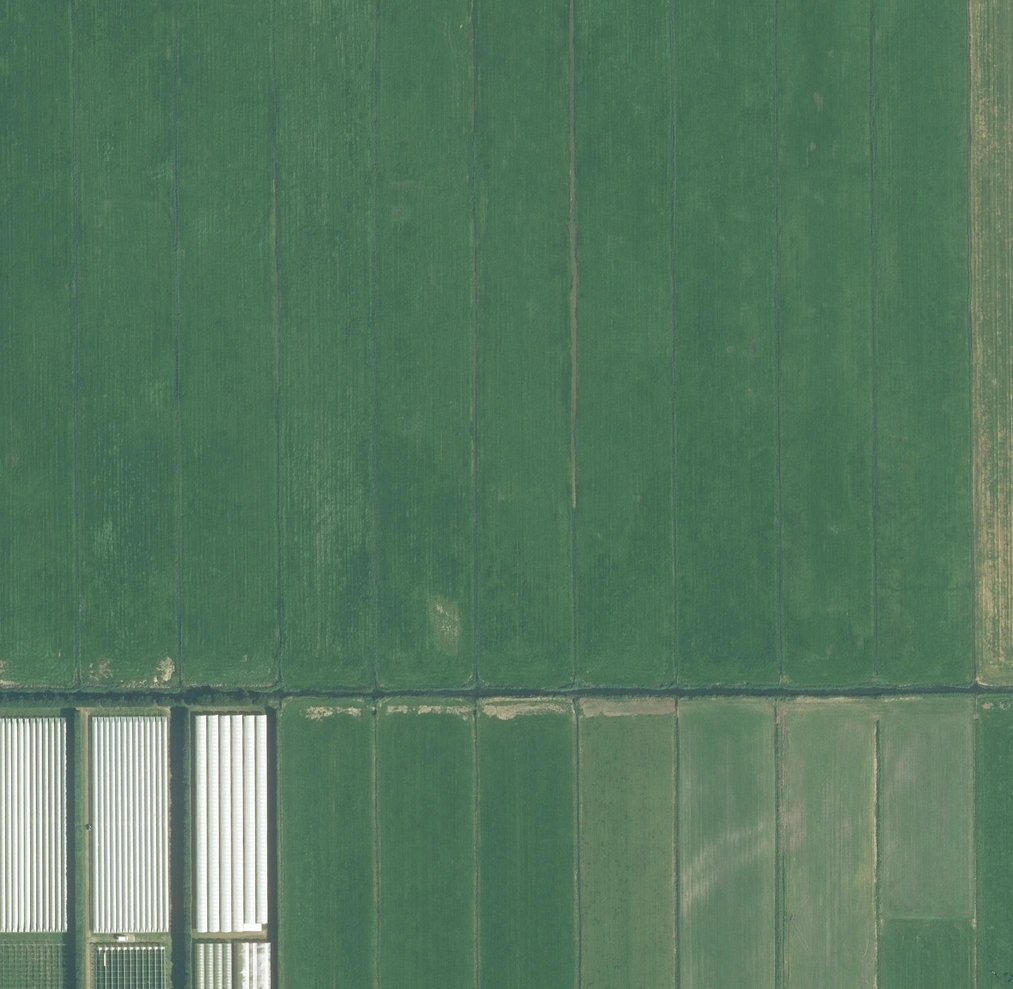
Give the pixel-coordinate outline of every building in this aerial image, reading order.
[(267,713),(233,713),(233,722),(243,722),(242,753),(248,753),(248,755),(258,755),(258,763),(265,763),(265,757),(267,757),(267,713)] [(197,852),(197,929),(262,929),(262,921),(268,921),(268,859),(263,863),(263,855),(261,853),(265,849),(258,849),(258,862),(251,862),(248,858),(248,849),(242,849),(242,872),(240,864),(234,864),(234,882),(228,864),(221,864),(221,885),(212,856),(214,855),(209,849),(209,857),(201,848),(197,852)] [(271,958),(271,941),(238,941),(238,946),(253,946),(253,958),(271,958)]
